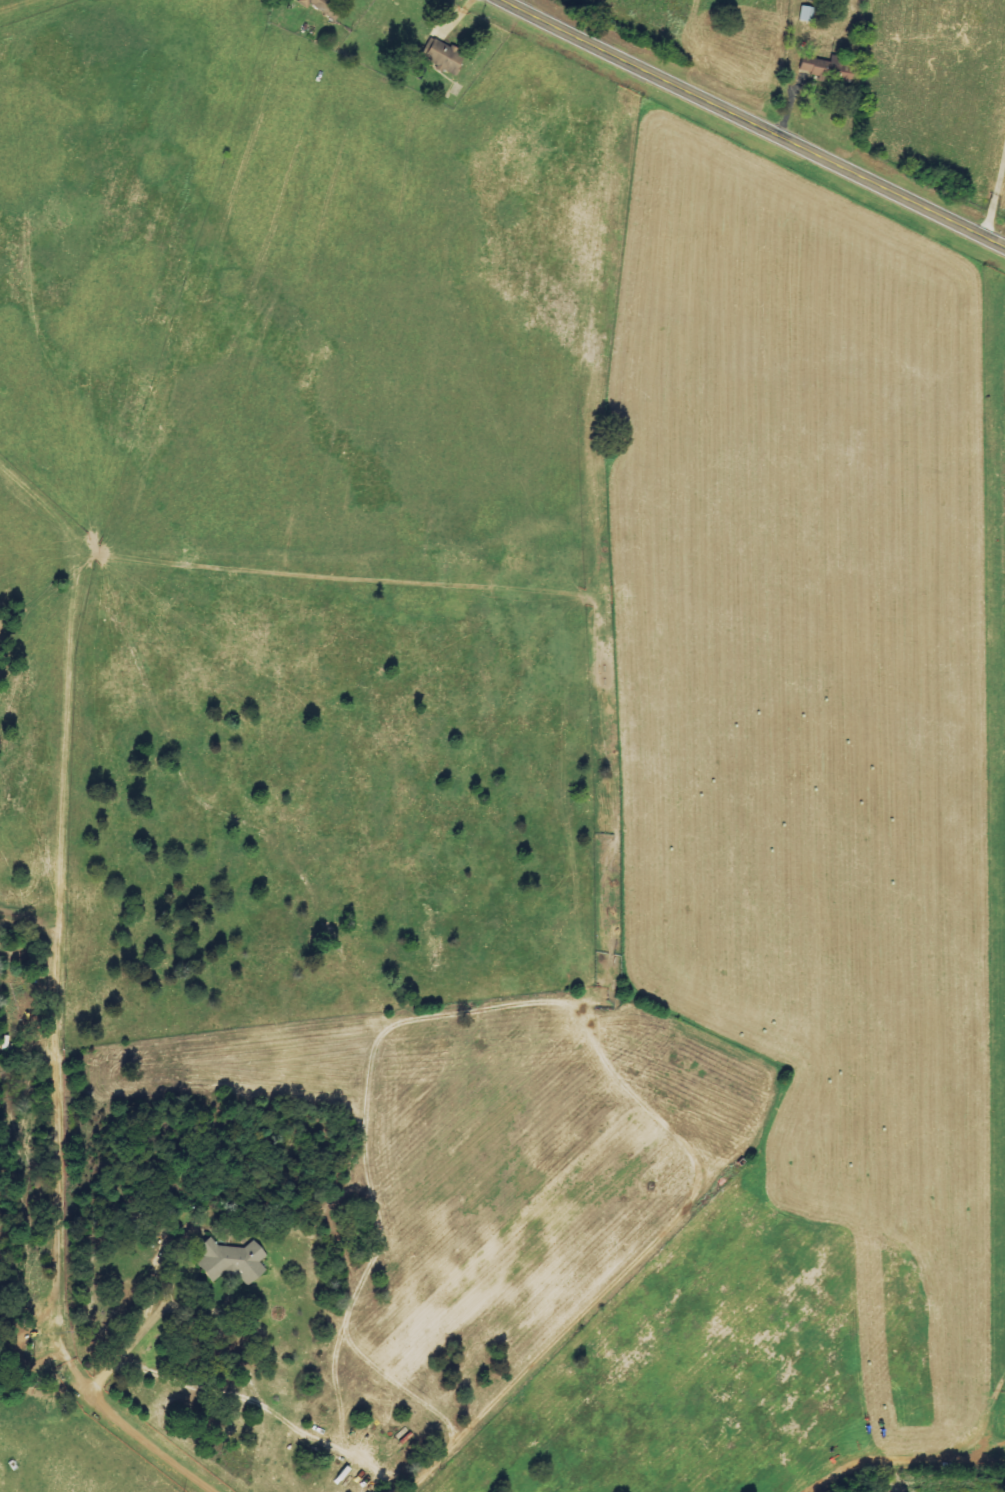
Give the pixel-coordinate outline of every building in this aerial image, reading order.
[(310,3),(330,18),(340,4),(334,0),(298,0),(297,2),(307,9),(310,3)] [(814,8),(801,6),(799,20),(812,22),(814,8)] [(420,58),(455,76),(466,56),(431,37),(420,58)] [(799,71),(834,79),(837,64),(802,56),(799,71)] [(213,1282),(223,1274),(235,1274),(238,1271),(247,1282),(252,1283),(267,1271),(259,1262),(267,1255),(255,1240),(245,1248),(220,1246),(212,1237),(198,1249),(203,1254),(202,1268),(213,1282)]
